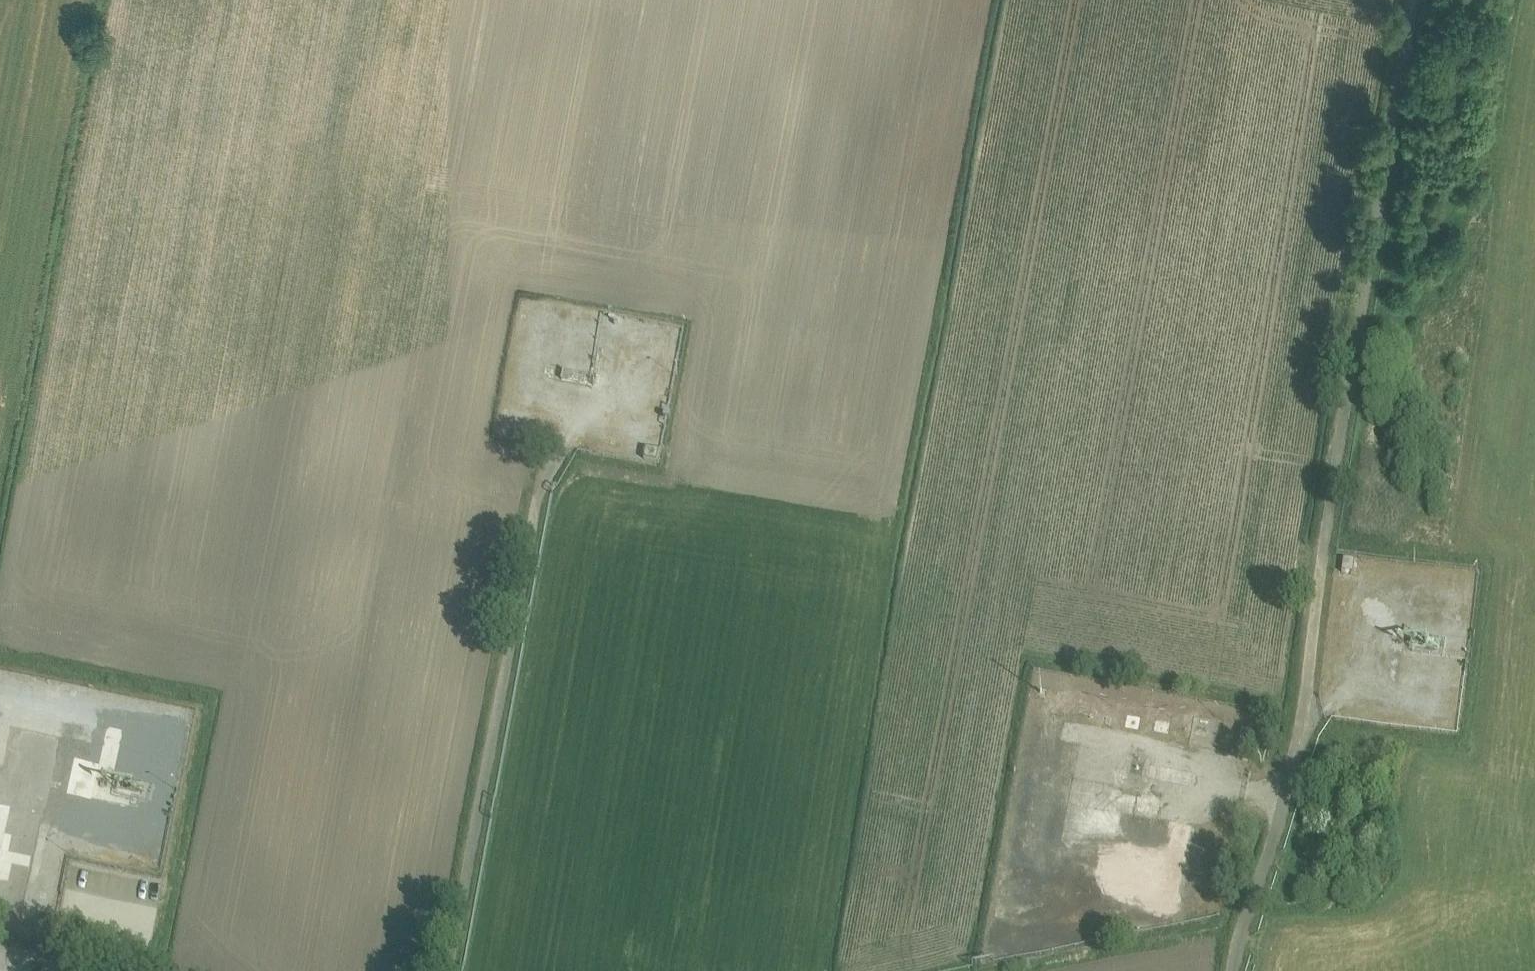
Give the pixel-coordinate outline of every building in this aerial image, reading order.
[(647,461),(663,464),(665,448),(650,446),(647,461)] [(1153,873),(1104,868),(1102,897),(1150,901),(1153,873)]
